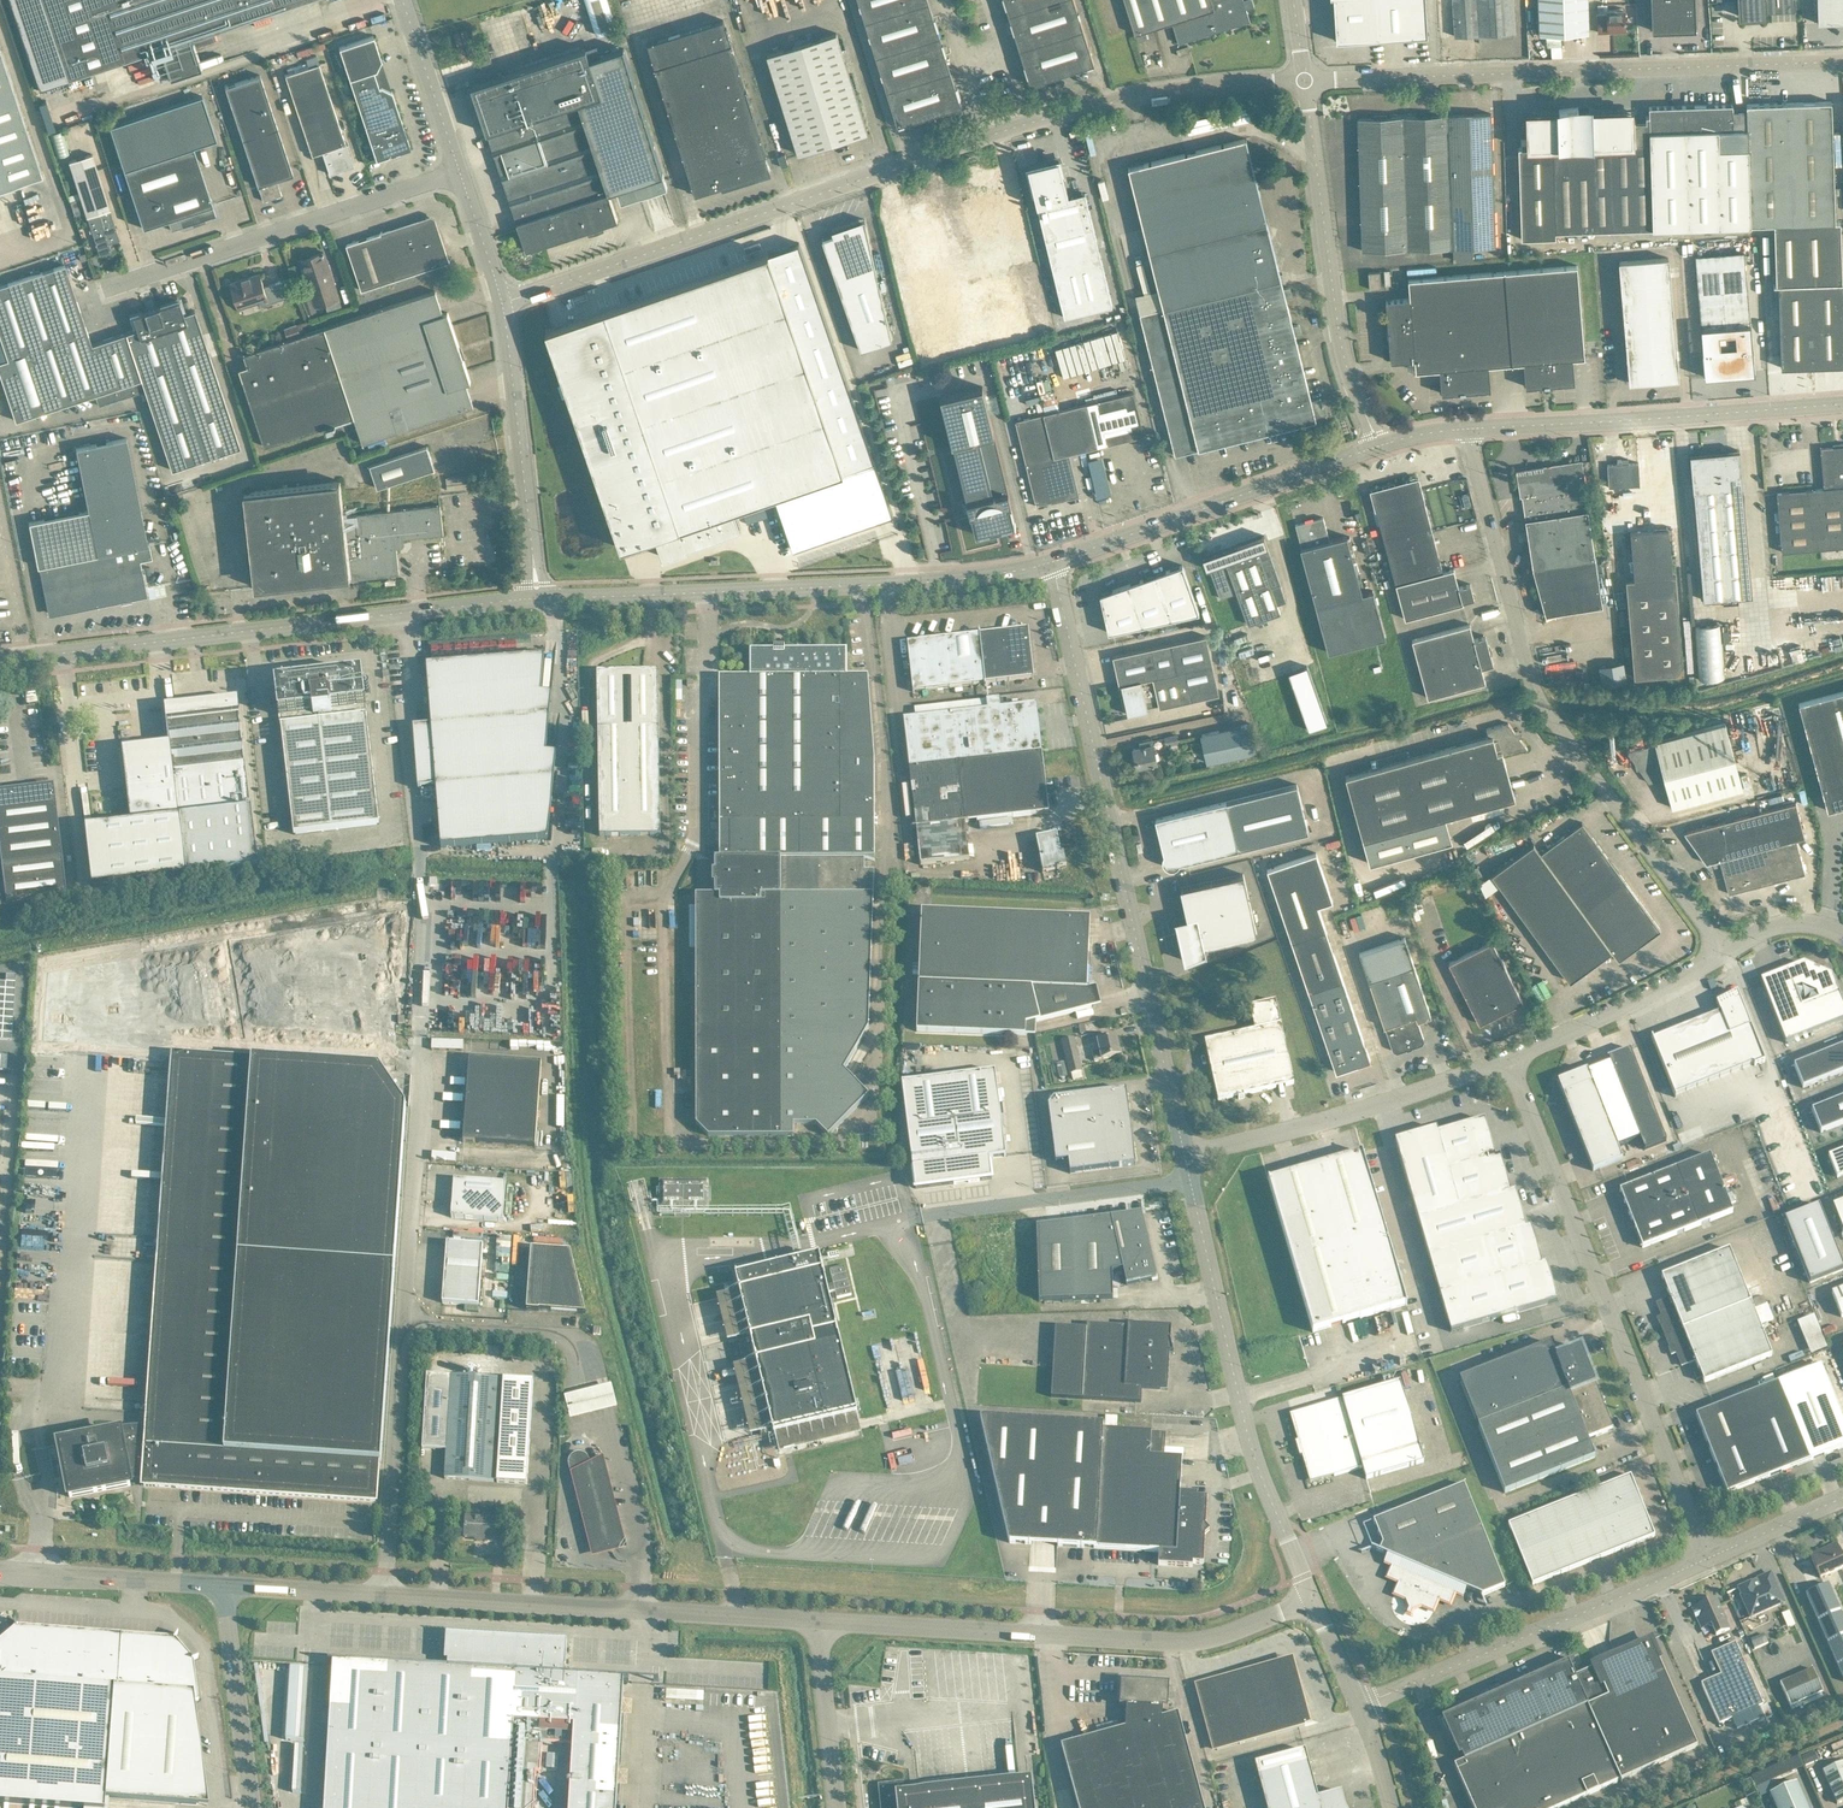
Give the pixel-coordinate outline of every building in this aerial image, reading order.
[(39,89),(68,79),(160,48),(170,79),(200,69),(190,38),(305,0),(10,0),(39,89)] [(959,98),(961,97),(957,86),(950,88),(947,78),(947,77),(944,66),(943,66),(940,56),(947,54),(943,42),(942,42),(938,29),(939,28),(936,17),(929,19),(925,9),(926,8),(923,0),(859,0),(898,125),(948,109),(949,111),(962,107),(959,98)] [(1005,8),(1007,7),(1011,21),(1010,21),(1013,33),(1020,31),(1023,41),(1026,53),(1027,53),(1030,63),(1025,65),(1023,65),(1027,77),(1028,76),(1031,85),(1044,81),(1044,80),(1094,64),(1074,0),(1003,0),(1005,8)] [(1135,33),(1172,22),(1179,43),(1250,21),(1246,8),(1254,5),(1253,0),(1125,0),(1135,33)] [(1336,41),(1428,35),(1426,0),(1334,0),(1336,41)] [(1513,0),(1452,0),(1455,36),(1501,33),(1503,37),(1512,36),(1513,32),(1515,32),(1513,0)] [(1588,0),(1538,0),(1540,34),(1589,33),(1588,0)] [(1696,28),(1695,0),(1651,0),(1652,30),(1696,28)] [(1741,16),(1764,15),(1764,10),(1796,8),(1795,0),(1740,0),(1741,16)] [(1818,23),(1842,22),(1842,0),(1817,0),(1818,23)] [(1598,32),(1608,32),(1607,29),(1625,29),(1625,9),(1607,9),(1607,4),(1597,4),(1598,32)] [(723,19),(648,43),(695,194),(770,170),(723,19)] [(836,33),(768,55),(798,154),(868,132),(836,33)] [(373,35),(339,47),(376,158),(410,147),(391,90),(381,85),(379,86),(373,70),(376,69),(381,59),(373,35)] [(586,48),(471,86),(475,97),(487,132),(517,223),(526,250),(587,230),(588,233),(603,228),(602,225),(618,220),(609,192),(617,189),(635,183),(639,194),(660,187),(665,185),(666,188),(666,189),(667,188),(624,48),(601,56),(589,59),(586,48)] [(8,72),(0,49),(0,188),(42,174),(8,72)] [(278,55),(280,61),(293,57),(291,52),(278,55)] [(294,71),(284,75),(313,159),(324,156),(330,174),(353,166),(319,63),(308,67),(307,62),(293,67),(294,71)] [(276,179),(293,174),(260,75),(225,86),(258,185),(263,201),(281,195),(276,179)] [(213,205),(193,147),(216,139),(202,95),(110,125),(143,228),(168,220),(171,230),(215,215),(212,205),(213,205)] [(1745,109),(1732,110),(1732,104),(1649,107),(1650,116),(1646,116),(1646,122),(1635,122),(1635,118),(1631,119),(1631,111),(1590,112),(1590,106),(1559,110),(1559,114),(1528,115),(1529,139),(1521,139),(1521,147),(1518,147),(1521,238),(1555,237),(1555,231),(1684,227),(1684,231),(1692,231),(1692,226),(1774,223),(1776,283),(1773,283),(1773,284),(1778,284),(1781,367),(1842,365),(1842,281),(1840,221),(1835,221),(1831,101),(1746,104),(1746,109),(1745,109)] [(1491,113),(1447,115),(1451,247),(1496,246),(1491,113)] [(1451,247),(1447,115),(1358,118),(1362,250),(1451,247)] [(483,146),(488,144),(486,137),(480,139),(483,146)] [(1283,288),(1277,264),(1246,138),(1128,167),(1164,308),(1140,314),(1175,455),(1248,437),(1249,442),(1256,441),(1255,435),(1316,420),(1315,417),(1324,415),(1320,398),(1311,400),(1295,335),(1304,332),(1302,323),(1292,325),(1285,297),(1295,295),(1292,286),(1283,288)] [(92,153),(69,161),(87,216),(96,242),(95,242),(95,244),(96,244),(100,255),(111,251),(109,243),(119,239),(109,209),(110,209),(92,153)] [(789,164),(785,153),(778,156),(781,167),(789,164)] [(1049,161),(1028,166),(1037,205),(1038,205),(1038,208),(1064,317),(1113,305),(1085,193),(1069,197),(1060,162),(1059,159),(1049,161)] [(998,180),(985,183),(991,211),(1005,208),(998,180)] [(985,183),(972,186),(978,214),(982,213),(991,211),(985,183)] [(972,186),(958,189),(965,217),(978,214),(972,186)] [(958,189),(945,192),(952,220),(965,217),(958,189)] [(78,198),(70,200),(74,213),(74,214),(76,215),(77,215),(78,214),(79,213),(79,212),(79,211),(78,206),(80,206),(78,198)] [(910,206),(897,209),(904,238),(917,235),(910,206)] [(991,211),(982,213),(985,226),(1008,220),(1005,208),(991,211)] [(897,209),(885,212),(892,241),(904,238),(897,209)] [(965,217),(952,220),(955,233),(985,226),(982,213),(978,214),(965,217)] [(362,290),(450,261),(449,260),(448,260),(435,220),(430,217),(383,233),(382,231),(381,232),(381,233),(346,244),(362,290)] [(834,235),(822,239),(861,350),(892,339),(866,224),(865,219),(851,224),(847,228),(844,226),(832,230),(834,235)] [(1008,220),(985,226),(989,238),(1011,233),(1008,220)] [(985,226),(955,233),(958,246),(989,238),(985,226)] [(1011,233),(989,238),(992,251),(1014,246),(1011,233)] [(904,238),(892,241),(893,241),(896,253),(920,247),(917,235),(904,238)] [(989,238),(958,246),(961,258),(992,251),(989,238)] [(552,328),(546,330),(621,548),(656,536),(663,556),(665,556),(664,553),(687,546),(698,542),(741,527),(734,509),(775,495),(793,548),(893,514),(799,242),(769,253),(552,328)] [(1014,246),(992,251),(995,264),(1017,258),(1014,246)] [(920,247),(896,253),(899,266),(923,260),(920,247)] [(992,251),(961,258),(964,271),(995,264),(992,251)] [(324,252),(301,259),(316,305),(339,298),(324,252)] [(1744,253),(1696,257),(1705,377),(1755,373),(1744,253)] [(1017,258),(995,264),(998,276),(1020,271),(1017,258)] [(1679,378),(1669,259),(1620,263),(1629,382),(1679,378)] [(923,260),(899,266),(902,278),(926,272),(923,260)] [(90,261),(85,263),(91,276),(96,274),(90,261)] [(132,315),(137,329),(92,344),(65,264),(0,285),(0,336),(8,358),(0,361),(0,374),(15,420),(95,394),(99,405),(145,390),(171,470),(240,447),(194,310),(183,313),(179,300),(132,315)] [(995,264),(964,271),(967,284),(998,276),(995,264)] [(1577,265),(1499,271),(1506,363),(1523,362),(1525,386),(1575,382),(1573,358),(1585,357),(1577,265)] [(1020,271),(998,276),(1001,289),(1023,283),(1020,271)] [(1381,288),(1380,271),(1368,272),(1370,289),(1381,288)] [(1506,363),(1499,271),(1408,279),(1409,298),(1385,299),(1390,361),(1414,359),(1415,371),(1439,369),(1441,393),(1490,389),(1489,365),(1506,363)] [(926,272),(902,278),(905,291),(929,285),(926,272)] [(264,287),(260,273),(249,277),(249,278),(243,280),(243,279),(231,283),(238,304),(249,301),(250,305),(260,302),(261,306),(288,297),(282,281),(264,287)] [(998,276),(967,284),(970,296),(1001,289),(998,276)] [(1023,283),(1001,289),(1004,301),(1026,296),(1023,283)] [(1001,289),(970,296),(973,309),(1004,301),(1001,289)] [(244,354),(251,377),(243,380),(242,375),(241,375),(265,446),(354,417),(363,443),(474,406),(466,383),(471,382),(463,358),(461,358),(458,348),(459,347),(448,312),(443,313),(436,290),(244,354)] [(311,296),(302,299),(307,313),(316,310),(311,296)] [(1026,296),(1004,301),(1007,314),(1029,309),(1026,296)] [(932,298),(908,303),(911,316),(935,310),(932,298)] [(1004,301),(973,309),(977,321),(1007,314),(1004,301)] [(1029,309),(1007,314),(1010,327),(1032,321),(1029,309)] [(935,310),(911,316),(914,328),(938,323),(935,310)] [(1007,314),(977,321),(980,334),(1010,327),(1007,314)] [(1114,330),(1121,359),(1146,353),(1136,316),(1124,320),(1126,327),(1114,330)] [(1032,321),(1010,327),(1013,339),(1035,334),(1032,321)] [(938,323),(914,328),(917,341),(941,335),(938,323)] [(1120,374),(1138,370),(1135,357),(1120,360),(1113,332),(1065,344),(1072,373),(1117,362),(1120,374)] [(941,335),(917,341),(920,354),(944,348),(941,335)] [(1054,342),(1060,364),(1067,361),(1061,340),(1054,342)] [(944,348),(920,354),(923,366),(946,361),(947,361),(944,348)] [(968,501),(967,501),(970,515),(971,515),(976,535),(1016,525),(1011,505),(1012,505),(983,386),(941,396),(952,444),(954,444),(968,501)] [(1144,435),(1134,392),(1015,420),(1036,506),(1079,495),(1069,453),(1144,435)] [(89,510),(29,523),(38,566),(41,566),(50,613),(145,594),(138,559),(150,557),(126,438),(77,447),(89,510)] [(1833,443),(1833,446),(1820,447),(1824,488),(1777,492),(1782,552),(1820,548),(1842,547),(1842,442),(1833,443)] [(427,446),(370,465),(378,488),(435,469),(427,446)] [(1727,449),(1715,450),(1714,450),(1714,453),(1691,455),(1693,479),(1690,479),(1690,480),(1692,480),(1703,600),(1752,596),(1739,450),(1728,451),(1727,449)] [(1602,456),(1603,462),(1617,461),(1616,454),(1602,456)] [(1617,464),(1607,464),(1609,487),(1640,485),(1638,462),(1628,463),(1628,459),(1627,459),(1627,460),(1621,460),(1621,459),(1617,459),(1617,464)] [(1542,467),(1518,471),(1533,567),(1545,614),(1602,605),(1600,591),(1606,591),(1605,584),(1599,584),(1595,557),(1605,556),(1603,541),(1593,542),(1580,462),(1556,465),(1556,464),(1556,465),(1542,467),(1542,466),(1542,467)] [(1110,508),(1124,504),(1113,463),(1099,466),(1110,508)] [(1418,478),(1371,490),(1396,584),(1443,571),(1418,478)] [(440,505),(371,512),(344,515),(340,481),(244,491),(255,587),(351,576),(351,577),(399,572),(397,547),(401,547),(401,545),(402,543),(405,542),(404,538),(443,534),(444,534),(440,505)] [(944,530),(952,529),(951,517),(942,519),(944,530)] [(1295,524),(1328,651),(1385,637),(1373,590),(1362,593),(1347,536),(1329,540),(1323,517),(1295,524)] [(1630,532),(1634,580),(1627,588),(1634,677),(1683,673),(1675,577),(1673,577),(1669,529),(1630,532)] [(1264,535),(1203,557),(1207,568),(1210,567),(1220,598),(1236,592),(1248,624),(1280,613),(1277,604),(1285,601),(1281,589),(1279,584),(1280,583),(1269,552),(1267,547),(1268,546),(1264,535)] [(1273,557),(1280,554),(1276,545),(1269,548),(1273,557)] [(1199,612),(1182,565),(1100,594),(1109,632),(1199,612)] [(1454,568),(1443,571),(1396,584),(1405,619),(1463,603),(1462,601),(1474,598),(1470,583),(1459,586),(1454,568)] [(1476,593),(1482,592),(1480,582),(1474,583),(1476,593)] [(1721,623),(1694,625),(1698,679),(1725,677),(1721,623)] [(1470,624),(1412,639),(1428,698),(1486,682),(1482,667),(1493,664),(1486,635),(1474,639),(1470,624)] [(979,634),(907,642),(913,691),(1033,678),(1028,629),(980,634),(980,632),(978,632),(979,634)] [(1218,694),(1205,635),(1113,656),(1119,685),(1122,685),(1128,714),(1148,709),(1146,702),(1158,700),(1160,707),(1218,694)] [(784,651),(784,647),(774,647),(774,651),(750,652),(750,677),(719,677),(720,859),(720,883),(715,883),(715,895),(696,895),(696,1124),(709,1136),(794,1136),(793,1124),(816,1124),(828,1136),(869,1095),(844,1071),(869,1028),(874,870),(864,870),(864,858),(875,858),(874,761),(868,677),(846,677),(846,651),(784,651)] [(427,666),(431,726),(413,728),(418,789),(436,788),(441,848),(548,839),(556,756),(546,754),(552,695),(541,694),(545,657),(427,666)] [(1622,664),(1599,667),(1602,686),(1625,682),(1622,664)] [(1307,666),(1288,672),(1309,729),(1327,722),(1307,666)] [(597,672),(600,836),(660,836),(659,729),(658,671),(597,672)] [(379,824),(366,716),(367,716),(362,674),(275,684),(280,726),(281,726),(294,834),(379,824)] [(1799,703),(1828,810),(1842,806),(1842,691),(1799,703)] [(256,869),(236,698),(216,701),(217,715),(166,720),(165,707),(162,707),(167,743),(120,749),(129,824),(83,829),(90,888),(256,869)] [(1049,813),(1039,728),(1037,728),(1036,720),(1038,720),(1036,704),(1008,707),(1007,698),(915,709),(916,718),(904,719),(920,865),(969,860),(965,823),(1049,813)] [(1630,731),(1627,719),(1620,721),(1623,733),(1630,731)] [(1591,720),(1584,722),(1587,730),(1594,728),(1591,720)] [(1488,737),(1346,776),(1370,863),(1443,843),(1436,820),(1515,798),(1503,755),(1527,749),(1508,722),(1486,728),(1488,737)] [(1202,735),(1209,763),(1251,752),(1250,748),(1257,746),(1251,723),(1244,724),(1202,735)] [(1743,788),(1726,724),(1725,723),(1655,742),(1655,744),(1628,751),(1628,753),(1634,762),(1638,761),(1640,768),(1639,768),(1649,782),(1664,778),(1672,807),(1743,788)] [(1176,735),(1165,737),(1167,744),(1178,741),(1176,735)] [(1140,743),(1142,743),(1143,747),(1133,749),(1135,758),(1136,757),(1138,765),(1137,765),(1137,766),(1157,762),(1152,740),(1140,743)] [(1309,832),(1297,784),(1155,819),(1164,855),(1168,854),(1172,856),(1173,858),(1175,859),(1178,859),(1179,863),(1309,832)] [(66,895),(53,786),(0,792),(0,864),(4,902),(66,895)] [(572,828),(587,829),(589,790),(578,789),(577,815),(573,815),(572,828)] [(1805,873),(1796,839),(1805,837),(1796,802),(1684,832),(1706,863),(1719,859),(1729,893),(1805,873)] [(1582,822),(1540,853),(1533,843),(1492,874),(1570,981),(1611,951),(1618,961),(1661,930),(1618,871),(1617,872),(1610,863),(1611,862),(1582,822)] [(1528,826),(1521,829),(1524,836),(1531,833),(1528,826)] [(1057,835),(1037,839),(1041,858),(1044,872),(1057,869),(1057,870),(1060,870),(1060,869),(1067,867),(1064,854),(1061,855),(1057,835)] [(1333,901),(1317,852),(1267,869),(1336,1072),(1370,1060),(1318,906),(1333,901)] [(1243,874),(1181,888),(1187,918),(1175,920),(1175,921),(1177,921),(1186,960),(1206,953),(1206,955),(1207,955),(1205,946),(1257,934),(1243,874)] [(36,967),(31,1043),(55,1045),(111,1049),(174,1053),(148,1426),(142,1426),(136,1426),(131,1426),(125,1427),(119,1428),(114,1429),(108,1431),(103,1433),(103,1436),(59,1445),(70,1497),(131,1485),(130,1481),(140,1480),(145,1480),(144,1485),(376,1502),(378,1463),(381,1463),(395,1266),(406,1107),(379,1067),(397,1069),(400,1069),(402,1037),(409,929),(411,905),(36,967)] [(1090,918),(922,911),(917,1032),(1026,1036),(1026,1024),(1092,1008),(1087,989),(1090,918)] [(1405,937),(1360,953),(1369,980),(1393,1050),(1397,1052),(1422,1044),(1424,1040),(1423,1036),(1418,1020),(1431,1016),(1414,965),(1405,937)] [(1523,1001),(1493,940),(1449,962),(1479,1023),(1523,1001)] [(1761,980),(1786,1043),(1842,1020),(1842,1004),(1832,976),(1831,975),(1820,970),(1819,972),(1815,970),(1815,968),(1804,963),(1803,963),(1761,980)] [(1716,1003),(1720,1012),(1653,1039),(1652,1036),(1651,1037),(1675,1097),(1676,1097),(1675,1095),(1753,1064),(1754,1066),(1765,1062),(1737,992),(1716,1003)] [(1294,1084),(1275,1001),(1250,1007),(1255,1030),(1205,1041),(1218,1101),(1238,1096),(1239,1099),(1244,1098),(1244,1095),(1294,1084)] [(1116,1037),(1098,1041),(1101,1051),(1092,1052),(1094,1061),(1102,1059),(1103,1059),(1120,1055),(1116,1037)] [(1062,1041),(1062,1042),(1070,1074),(1082,1071),(1074,1038),(1062,1041)] [(1794,1066),(1803,1088),(1842,1072),(1842,1046),(1794,1066)] [(1667,1142),(1630,1049),(1631,1049),(1631,1048),(1607,1058),(1608,1058),(1644,1150),(1667,1142)] [(464,1126),(463,1142),(475,1143),(476,1143),(536,1147),(542,1063),(470,1058),(465,1126),(464,1126)] [(1587,1070),(1558,1081),(1593,1171),(1622,1159),(1587,1070)] [(1006,1156),(995,1072),(902,1084),(915,1189),(956,1183),(968,1182),(992,1179),(989,1159),(1006,1156)] [(1129,1115),(1126,1090),(1054,1099),(1049,1106),(1056,1163),(1069,1161),(1070,1174),(1136,1165),(1133,1140),(1129,1115)] [(1812,1110),(1821,1133),(1842,1124),(1842,1098),(1812,1110)] [(1484,1120),(1438,1133),(1437,1129),(1395,1141),(1451,1332),(1557,1302),(1546,1264),(1542,1265),(1531,1228),(1526,1229),(1515,1192),(1511,1193),(1500,1156),(1495,1157),(1484,1120)] [(1829,1155),(1837,1178),(1842,1175),(1842,1150),(1829,1155)] [(1362,1152),(1361,1152),(1362,1153),(1269,1180),(1268,1179),(1313,1333),(1407,1305),(1362,1152)] [(1642,1248),(1733,1212),(1710,1155),(1620,1190),(1642,1248)] [(454,1179),(451,1218),(503,1221),(506,1183),(454,1179)] [(668,1204),(641,1211),(706,1492),(960,1433),(914,1235),(875,1245),(861,1188),(703,1225),(696,1198),(683,1201),(679,1187),(664,1190),(668,1204)] [(1833,1206),(1842,1232),(1842,1202),(1833,1206)] [(1819,1206),(1785,1219),(1810,1283),(1842,1270),(1842,1267),(1819,1206)] [(1126,1216),(1126,1215),(1036,1227),(1039,1301),(1113,1299),(1112,1272),(1123,1270),(1127,1285),(1152,1279),(1152,1281),(1158,1280),(1147,1231),(1146,1231),(1143,1220),(1126,1223),(1126,1216)] [(483,1246),(447,1243),(443,1303),(479,1306),(483,1246)] [(531,1249),(527,1310),(539,1311),(539,1310),(586,1314),(571,1252),(531,1249)] [(1665,1336),(1665,1337),(1750,1302),(1729,1249),(1662,1276),(1670,1298),(1657,1304),(1662,1317),(1660,1318),(1659,1320),(1665,1336)] [(1842,1317),(1842,1288),(1832,1293),(1842,1317)] [(1769,1320),(1781,1316),(1772,1292),(1760,1297),(1769,1320)] [(1772,1356),(1750,1302),(1665,1337),(1666,1337),(1672,1352),(1674,1353),(1676,1352),(1682,1366),(1695,1360),(1699,1370),(1694,1373),(1696,1380),(1702,1378),(1704,1383),(1772,1356)] [(1171,1327),(1128,1325),(1128,1327),(1087,1325),(1087,1328),(1055,1326),(1051,1397),(1141,1403),(1142,1388),(1168,1390),(1170,1353),(1173,1353),(1170,1340),(1171,1327)] [(1608,1431),(1606,1411),(1581,1348),(1556,1358),(1550,1343),(1460,1379),(1505,1493),(1595,1457),(1588,1439),(1608,1431)] [(1696,1415),(1727,1493),(1842,1447),(1842,1421),(1821,1365),(1696,1415)] [(427,1374),(422,1449),(447,1451),(445,1478),(494,1481),(494,1480),(497,1480),(497,1482),(527,1484),(533,1381),(503,1379),(503,1381),(500,1381),(500,1379),(451,1376),(427,1374)] [(1342,1398),(1343,1400),(1293,1414),(1294,1414),(1292,1415),(1300,1441),(1297,1442),(1301,1456),(1304,1455),(1312,1481),(1334,1475),(1334,1476),(1363,1468),(1366,1479),(1424,1463),(1400,1381),(1342,1398)] [(599,1386),(564,1395),(569,1419),(605,1410),(617,1407),(611,1384),(599,1386)] [(1096,1548),(1103,1430),(1104,1424),(980,1417),(1009,1543),(1096,1548)] [(1152,1433),(1103,1430),(1096,1548),(1159,1552),(1158,1565),(1193,1567),(1193,1563),(1203,1564),(1205,1536),(1210,1531),(1206,1526),(1207,1498),(1197,1497),(1197,1494),(1180,1493),(1182,1460),(1150,1458),(1152,1433)] [(590,1464),(590,1462),(590,1460),(588,1458),(586,1455),(584,1453),(581,1452),(578,1452),(575,1453),(572,1455),(571,1457),(569,1459),(568,1461),(568,1463),(569,1466),(583,1520),(600,1516),(609,1549),(623,1546),(601,1461),(590,1464)] [(1508,1524),(1533,1585),(1655,1536),(1631,1475),(1508,1524)] [(1483,1595),(1505,1586),(1464,1485),(1374,1521),(1383,1544),(1380,1551),(1372,1548),(1361,1552),(1362,1553),(1373,1549),(1387,1555),(1384,1563),(1392,1566),(1387,1578),(1399,1583),(1394,1595),(1406,1600),(1408,1605),(1416,1609),(1421,1606),(1433,1611),(1438,1600),(1450,1605),(1455,1593),(1463,1596),(1466,1589),(1481,1595),(1486,1606),(1487,1606),(1483,1595)] [(466,1517),(465,1537),(485,1538),(485,1541),(495,1542),(496,1525),(507,1526),(508,1508),(497,1507),(496,1519),(466,1517)] [(1811,1558),(1820,1578),(1842,1568),(1842,1559),(1836,1544),(1824,1549),(1825,1552),(1811,1558)] [(1783,1602),(1774,1581),(1770,1573),(1758,1579),(1758,1580),(1751,1583),(1751,1582),(1739,1588),(1742,1596),(1741,1596),(1750,1617),(1783,1602)] [(1806,1594),(1842,1677),(1842,1618),(1828,1584),(1806,1594)] [(1729,1629),(1717,1601),(1710,1605),(1708,1601),(1693,1608),(1694,1612),(1693,1612),(1695,1618),(1697,1618),(1701,1628),(1711,1624),(1716,1635),(1729,1629)] [(0,1638),(0,1803),(72,1807),(103,1807),(104,1798),(104,1797),(207,1806),(193,1700),(198,1700),(193,1659),(197,1657),(197,1656),(193,1658),(175,1637),(177,1633),(176,1632),(174,1636),(16,1624),(15,1620),(14,1620),(15,1625),(0,1638)] [(324,1807),(534,1807),(536,1771),(541,1771),(543,1742),(573,1744),(571,1780),(569,1807),(616,1807),(624,1679),(629,1680),(629,1679),(564,1675),(565,1668),(566,1668),(567,1645),(516,1642),(517,1640),(509,1639),(509,1642),(446,1638),(445,1660),(448,1661),(448,1668),(329,1661),(328,1662),(333,1662),(324,1807)] [(1616,1656),(1625,1676),(1604,1685),(1603,1685),(1602,1686),(1602,1684),(1594,1667),(1574,1675),(1569,1663),(1574,1661),(1574,1659),(1566,1663),(1566,1662),(1565,1663),(1555,1668),(1556,1670),(1549,1673),(1548,1671),(1538,1675),(1537,1675),(1537,1676),(1442,1718),(1459,1757),(1462,1755),(1464,1761),(1455,1765),(1474,1807),(1559,1807),(1620,1780),(1621,1783),(1622,1783),(1621,1780),(1697,1746),(1650,1641),(1616,1656)] [(1701,1684),(1719,1725),(1763,1705),(1735,1643),(1720,1650),(1723,1657),(1715,1663),(1721,1675),(1701,1684)] [(1199,1684),(1217,1750),(1320,1722),(1320,1721),(1309,1724),(1283,1662),(1267,1666),(1267,1665),(1199,1684)] [(1780,1683),(1790,1706),(1823,1692),(1813,1669),(1780,1683)] [(1178,1713),(1162,1717),(1163,1707),(1168,1708),(1170,1683),(1142,1681),(1143,1680),(1142,1680),(1142,1682),(1137,1681),(1137,1680),(1136,1680),(1136,1681),(1121,1680),(1119,1705),(1127,1705),(1125,1727),(1061,1745),(1078,1807),(1204,1807),(1178,1713)] [(675,1686),(675,1696),(706,1696),(706,1687),(675,1686)] [(1305,1750),(1255,1764),(1267,1807),(1346,1807),(1341,1792),(1318,1798),(1305,1750)] [(1822,1769),(1838,1807),(1842,1807),(1842,1761),(1822,1769)] [(1777,1774),(1763,1782),(1768,1791),(1782,1784),(1777,1774)] [(880,1786),(882,1807),(1035,1807),(1033,1785),(1031,1785),(1031,1786),(912,1799),(904,1800),(902,1782),(890,1783),(890,1785),(880,1786)] [(1770,1793),(1777,1807),(1808,1807),(1796,1782),(1770,1793)]
